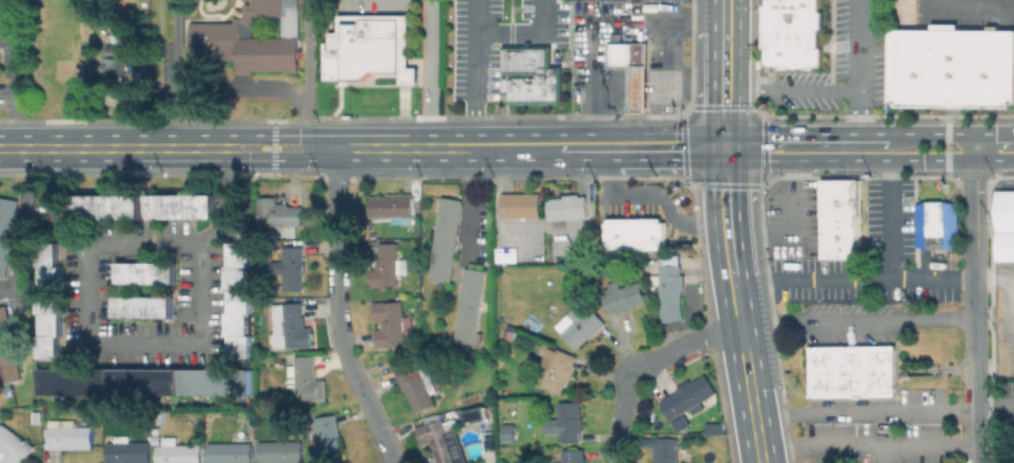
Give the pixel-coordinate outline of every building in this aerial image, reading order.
[(250,3),(250,0),(298,0),(298,71),(285,71),(285,70),(249,69),(249,73),(233,73),(233,60),(189,60),(189,21),(232,22),(232,16),(242,16),(242,3),(250,3)] [(768,4),(768,0),(820,0),(820,11),(824,11),(824,28),(821,28),(820,48),(823,48),(823,66),(817,66),(817,69),(781,69),(781,65),(768,65),(768,47),(765,47),(765,4),(768,4)] [(362,79),(340,79),(340,49),(328,49),(327,32),(336,31),(336,15),(408,14),(409,55),(406,55),(406,65),(415,65),(415,84),(398,84),(398,70),(372,71),(362,79)] [(136,46),(115,46),(115,24),(120,24),(119,21),(135,21),(136,46)] [(984,30),(1013,31),(1013,107),(891,107),(892,30),(939,30),(939,28),(984,28),(984,30)] [(627,66),(605,66),(605,42),(645,42),(645,66),(627,66)] [(563,66),(563,105),(512,105),(512,93),(504,93),(504,46),(553,46),(553,66),(563,66)] [(128,72),(128,83),(120,83),(120,86),(118,86),(118,88),(114,87),(115,85),(104,85),(104,74),(103,74),(102,56),(126,57),(126,72),(128,72)] [(627,66),(645,66),(645,111),(628,111),(627,66)] [(860,179),(860,257),(823,258),(822,179),(860,179)] [(998,190),(1013,190),(1013,259),(998,259),(998,190)] [(413,193),(413,216),(369,216),(369,196),(385,196),(385,193),(413,193)] [(501,216),(501,193),(541,193),(540,216),(501,216)] [(7,276),(0,275),(0,196),(19,199),(7,276)] [(142,196),(142,220),(77,220),(76,197),(142,196)] [(216,196),(216,219),(151,219),(151,196),(216,196)] [(300,204),(300,226),(262,225),(263,196),(277,196),(277,204),(300,204)] [(453,259),(450,281),(430,278),(441,196),(461,199),(453,259)] [(550,220),(549,200),(589,198),(590,219),(550,220)] [(959,222),(959,245),(917,245),(916,203),(959,202),(959,222)] [(661,217),(662,221),(665,221),(666,248),(606,250),(606,222),(608,222),(608,218),(661,217)] [(398,240),(399,259),(408,259),(409,274),(399,274),(399,286),(372,286),(371,268),(377,268),(377,258),(380,257),(380,241),(398,240)] [(250,241),(251,265),(247,265),(248,288),(251,288),(252,311),(248,311),(249,334),(252,334),(252,358),(231,358),(231,335),(228,335),(227,312),(232,312),(231,289),(228,289),(227,264),(230,264),(231,242),(250,241)] [(59,264),(62,265),(63,290),(59,290),(59,311),(62,312),(63,335),(60,335),(59,358),(40,358),(39,335),(41,335),(42,312),(39,312),(39,288),(42,288),(42,265),(40,265),(39,242),(60,242),(59,264)] [(303,247),(302,290),(284,290),(285,272),(273,272),(274,260),(285,260),(285,247),(303,247)] [(174,263),(175,282),(118,282),(118,262),(174,262),(174,263)] [(481,344),(455,341),(464,267),(486,270),(477,335),(482,335),(481,344)] [(685,319),(664,323),(656,272),(682,267),(687,301),(683,302),(685,319)] [(619,282),(621,287),(639,280),(646,300),(631,305),(632,308),(617,313),(617,311),(610,313),(601,290),(610,287),(609,283),(619,280),(619,282)] [(172,317),(114,316),(114,296),(173,296),(172,317)] [(403,300),(404,315),(413,315),(413,320),(406,321),(407,346),(384,347),(383,321),(375,322),(373,302),(403,300)] [(301,301),(302,315),(305,315),(305,325),(311,325),(313,346),(285,348),(284,336),(276,336),(274,303),(301,301)] [(1,383),(0,378),(0,305),(6,304),(22,379),(6,382),(1,383)] [(581,308),(583,311),(590,305),(606,322),(577,348),(556,325),(578,305),(581,308)] [(512,340),(504,338),(507,327),(515,330),(512,340)] [(895,344),(895,397),(810,398),(809,346),(895,344)] [(577,365),(571,379),(567,378),(562,393),(542,385),(557,347),(576,355),(573,363),(577,365)] [(406,365),(394,365),(393,355),(406,354),(406,365)] [(315,358),(316,378),(324,378),(325,395),(297,397),(297,384),(290,384),(289,364),(296,364),(295,356),(315,355),(315,358)] [(420,369),(427,366),(435,384),(428,387),(435,403),(416,411),(406,388),(403,389),(397,375),(418,366),(420,369)] [(254,394),(43,394),(43,369),(255,370),(254,394)] [(704,409),(695,415),(692,410),(673,421),(662,403),(706,376),(717,395),(702,404),(704,409)] [(580,404),(580,416),(583,416),(583,430),(580,431),(580,440),(560,441),(560,431),(549,431),(549,419),(559,419),(559,400),(580,400),(580,404)] [(487,416),(460,422),(458,413),(485,407),(487,416)] [(41,423),(32,423),(33,410),(41,411),(41,423)] [(338,434),(341,451),(323,454),(319,436),(314,437),(311,421),(317,420),(316,418),(336,414),(340,434),(338,434)] [(257,416),(257,426),(249,426),(249,416),(257,416)] [(455,427),(468,462),(455,462),(454,460),(446,462),(438,462),(430,442),(422,445),(416,426),(442,416),(447,430),(455,427)] [(93,426),(93,444),(75,444),(74,447),(49,447),(50,418),(75,419),(75,425),(93,426)] [(1,449),(0,448),(0,429),(4,423),(36,445),(23,462),(0,462),(0,450),(1,449)] [(723,434),(707,434),(707,424),(723,425),(723,434)] [(517,425),(517,442),(503,442),(503,425),(517,425)] [(202,444),(202,462),(158,462),(158,444),(163,444),(163,437),(177,437),(178,441),(178,444),(202,444)] [(678,458),(678,462),(657,462),(657,459),(654,459),(654,437),(678,437),(678,458)] [(303,439),(304,462),(276,462),(261,462),(260,441),(303,439)] [(253,442),(253,462),(227,462),(209,462),(209,442),(253,442)] [(150,444),(150,462),(131,462),(108,462),(108,444),(150,444)] [(486,449),(497,449),(497,462),(487,462),(486,449)] [(586,455),(586,462),(552,462),(562,462),(562,449),(584,449),(584,455),(586,455)]
